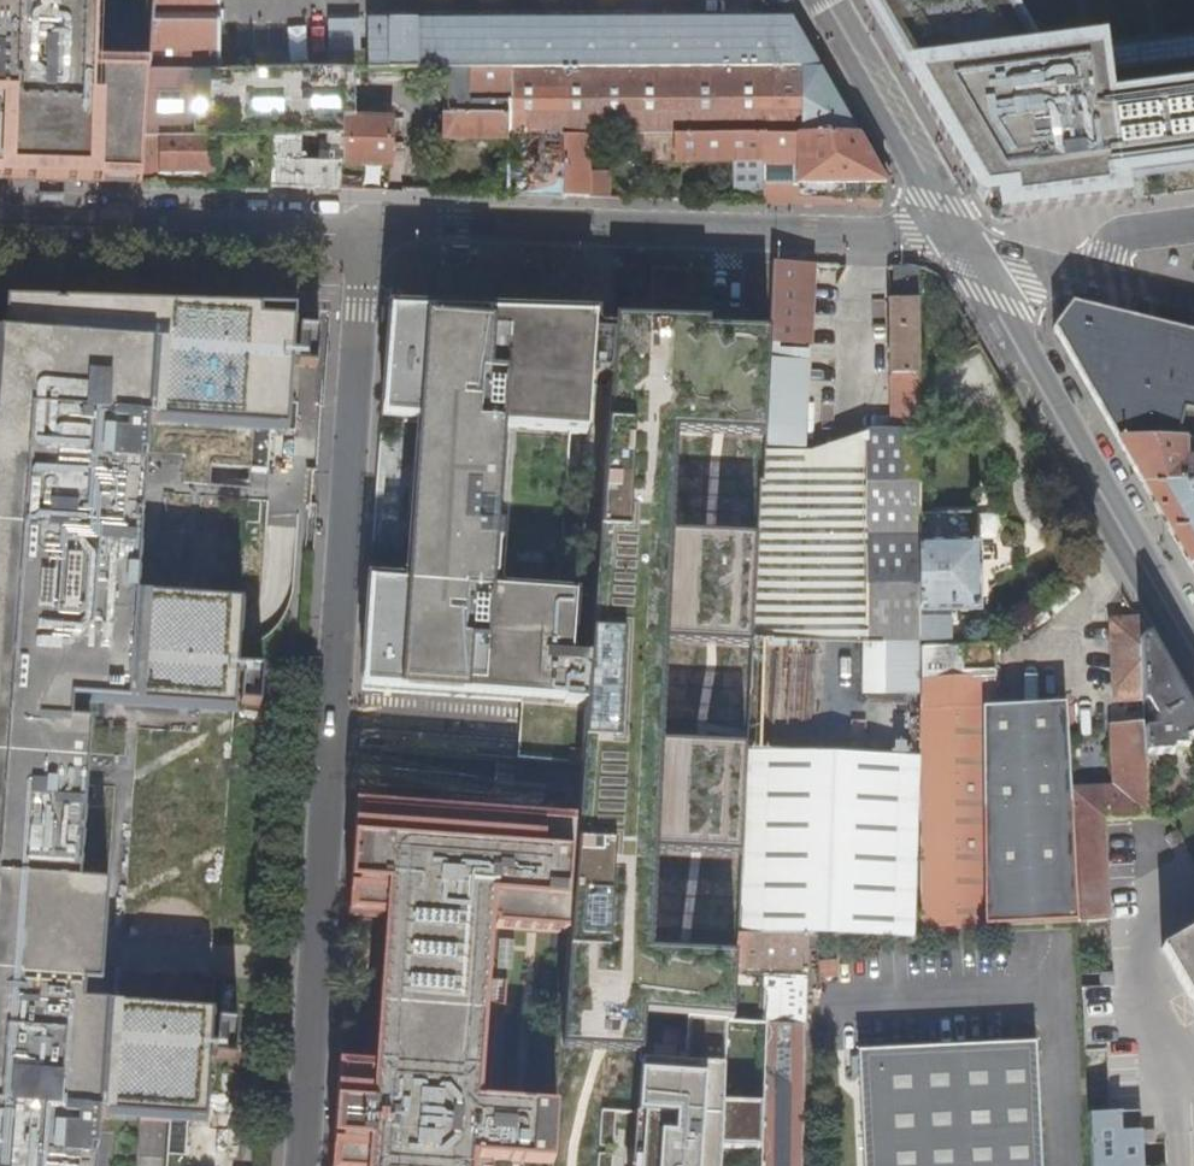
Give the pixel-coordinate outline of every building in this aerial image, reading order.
[(142,184),(142,174),(144,137),(148,71),(149,63),(146,63),(145,73),(94,70),(100,0),(0,0),(0,180),(96,183),(142,184)] [(149,63),(148,71),(220,71),(220,0),(152,0),(149,63)] [(1112,49),(1113,63),(1105,66),(1102,50),(1024,60),(1016,49),(1032,47),(1005,0),(866,0),(866,1),(985,207),(990,196),(1004,195),(1006,221),(1122,204),(1118,178),(1193,168),(1193,39),(1112,49)] [(330,53),(330,70),(355,70),(361,70),(368,70),(398,70),(420,70),(425,70),(446,70),(448,70),(510,70),(509,136),(564,136),(591,136),(679,136),(767,136),(773,135),(774,136),(859,136),(790,18),(368,20),(368,52),(361,52),(330,53)] [(390,168),(391,119),(390,118),(370,118),(369,118),(355,118),(355,70),(330,70),(220,71),(148,71),(144,137),(215,137),(272,137),(341,137),(341,165),(390,168)] [(425,70),(425,82),(444,82),(447,79),(446,70),(425,70)] [(443,142),(508,143),(509,136),(510,70),(448,70),(448,115),(443,115),(443,142)] [(773,135),(767,136),(766,188),(766,203),(882,206),(891,191),(888,187),(895,183),(883,162),(868,136),(861,140),(859,136),(774,136),(773,135)] [(537,196),(563,197),(564,136),(509,136),(508,143),(507,195),(537,196)] [(589,197),(591,136),(564,136),(563,197),(589,197)] [(753,188),(766,188),(767,136),(679,136),(679,163),(753,163),(753,188)] [(214,174),(215,137),(144,137),(142,174),(214,174)] [(272,137),(271,188),(304,189),(341,190),(341,165),(341,137),(272,137)] [(753,188),(753,202),(766,203),(766,188),(753,188)] [(801,342),(804,266),(772,264),(768,342),(801,342)] [(920,375),(920,269),(893,269),(893,301),(889,301),(890,375),(920,375)] [(99,1115),(205,1123),(209,1058),(210,1046),(213,1013),(83,1004),(79,1003),(78,1014),(48,1012),(57,884),(79,886),(79,883),(90,725),(71,724),(72,702),(234,713),(237,679),(238,668),(242,603),(137,596),(146,466),(140,466),(140,457),(147,458),(149,422),(288,432),(292,367),(293,355),(296,313),(128,307),(58,304),(7,301),(1,301),(1,304),(6,305),(4,334),(0,394),(0,434),(8,434),(6,457),(5,457),(4,457),(3,457),(2,458),(1,458),(0,459),(0,470),(1,470),(1,471),(2,471),(2,472),(3,472),(4,472),(5,472),(3,495),(0,495),(0,1165),(95,1165),(99,1115)] [(1072,306),(1054,330),(1091,393),(1119,442),(1187,443),(1193,443),(1193,336),(1072,306)] [(372,584),(364,691),(436,696),(436,693),(465,696),(465,699),(523,703),(527,700),(537,760),(583,764),(594,599),(557,596),(568,433),(586,435),(590,380),(596,381),(597,373),(588,373),(591,334),(580,333),(581,318),(392,313),(384,421),(392,422),(420,424),(417,465),(413,465),(410,497),(407,498),(404,499),(402,502),(402,505),(402,508),(404,510),(407,512),(409,513),(407,545),(411,545),(408,586),(380,584),(372,584)] [(595,318),(581,318),(580,333),(591,334),(588,373),(597,373),(609,371),(611,336),(594,334),(595,318)] [(320,331),(300,329),(298,355),(318,357),(320,331)] [(805,354),(768,353),(766,383),(804,385),(805,354)] [(293,355),(292,367),(317,369),(318,357),(298,355),(293,355)] [(919,433),(919,380),(920,380),(920,375),(890,375),(891,433),(919,433)] [(384,421),(372,584),(380,584),(392,422),(384,421)] [(866,640),(921,640),(919,508),(919,433),(891,433),(866,433),(866,537),(866,640)] [(1187,443),(1119,442),(1131,463),(1143,485),(1193,484),(1193,461),(1187,461),(1187,443)] [(761,480),(602,472),(594,599),(583,764),(579,819),(571,931),(570,942),(569,942),(559,1095),(640,1099),(642,1066),(646,1014),(690,1018),(732,1021),(733,1010),(736,969),(738,934),(744,858),(748,757),(748,753),(923,760),(921,649),(921,644),(921,640),(866,640),(754,640),(759,538),(761,480)] [(1143,485),(1169,529),(1191,566),(1193,566),(1193,484),(1143,485)] [(971,508),(919,508),(921,640),(921,644),(952,643),(952,612),(979,612),(978,545),(972,545),(971,508)] [(754,640),(866,640),(866,537),(759,538),(754,640)] [(1149,640),(1139,622),(1113,623),(1115,703),(1144,702),(1142,644),(1149,640)] [(1145,734),(1146,759),(1174,757),(1174,752),(1188,752),(1188,744),(1193,741),(1193,718),(1188,708),(1170,678),(1149,640),(1142,644),(1144,702),(1144,706),(1147,707),(1156,723),(1156,731),(1154,734),(1145,734)] [(922,712),(996,709),(994,647),(921,649),(922,712)] [(263,670),(238,668),(237,679),(242,679),(262,680),(263,670)] [(242,679),(240,705),(260,707),(262,680),(242,679)] [(527,700),(523,703),(521,737),(519,759),(537,760),(527,700)] [(1067,706),(996,709),(922,712),(923,760),(925,930),(1110,920),(1105,821),(1115,820),(1114,789),(1069,790),(1067,706)] [(1145,726),(1112,727),(1114,789),(1115,820),(1148,818),(1146,759),(1145,734),(1145,726)] [(806,935),(925,939),(925,930),(923,760),(748,753),(748,757),(744,858),(738,934),(806,935)] [(494,1157),(519,1159),(554,1161),(557,1128),(559,1103),(524,1101),(499,1099),(508,978),(490,976),(494,925),(499,925),(504,854),(496,853),(496,847),(504,848),(505,844),(504,840),(503,837),(502,834),(499,831),(496,828),(494,826),(490,823),(485,821),(481,819),(476,818),(472,817),(394,807),(393,811),(391,811),(391,807),(356,804),(354,833),(361,833),(361,839),(354,838),(351,884),(358,884),(357,890),(351,889),(350,898),(353,899),(352,914),(349,914),(349,918),(381,920),(382,916),(384,916),(374,1070),(372,1070),(372,1066),(339,1064),(337,1096),(344,1096),(344,1102),(337,1101),(335,1139),(341,1139),(341,1145),(334,1144),(333,1165),(494,1165),(494,1157)] [(552,817),(394,807),(472,817),(476,818),(481,819),(485,821),(490,823),(494,826),(496,828),(499,831),(502,834),(503,837),(504,840),(505,844),(504,848),(496,847),(496,853),(504,854),(499,925),(548,929),(550,902),(545,902),(552,817)] [(571,931),(579,819),(572,819),(572,821),(567,820),(567,819),(552,817),(545,902),(550,902),(548,929),(571,931)] [(79,1003),(83,1004),(84,986),(101,987),(108,885),(79,883),(79,886),(57,884),(48,1012),(78,1014),(79,1003)] [(1163,948),(1193,1002),(1193,930),(1163,948)] [(736,969),(806,970),(806,935),(738,934),(736,969)] [(806,970),(736,969),(733,1010),(743,1011),(742,1022),(760,1023),(763,973),(806,976),(806,970)] [(804,1026),(806,976),(763,973),(760,1023),(767,1024),(804,1026)] [(743,1011),(733,1010),(732,1021),(735,1021),(742,1022),(743,1011)] [(732,1021),(690,1018),(685,1071),(642,1066),(640,1099),(638,1111),(646,1112),(643,1152),(635,1152),(634,1165),(726,1165),(728,1142),(764,1143),(765,1098),(731,1094),(735,1021),(732,1021)] [(237,1023),(217,1022),(216,1047),(235,1048),(237,1023)] [(804,1026),(767,1024),(765,1098),(764,1143),(763,1165),(802,1165),(804,1026)] [(1036,1043),(858,1051),(863,1165),(1042,1165),(1036,1043)] [(209,1058),(234,1060),(235,1048),(216,1047),(210,1046),(209,1058)] [(616,1110),(603,1110),(600,1148),(614,1148),(616,1110)] [(1091,1165),(1141,1165),(1139,1112),(1089,1114),(1091,1165)] [(599,1155),(599,1165),(612,1165),(613,1157),(599,1155)]
